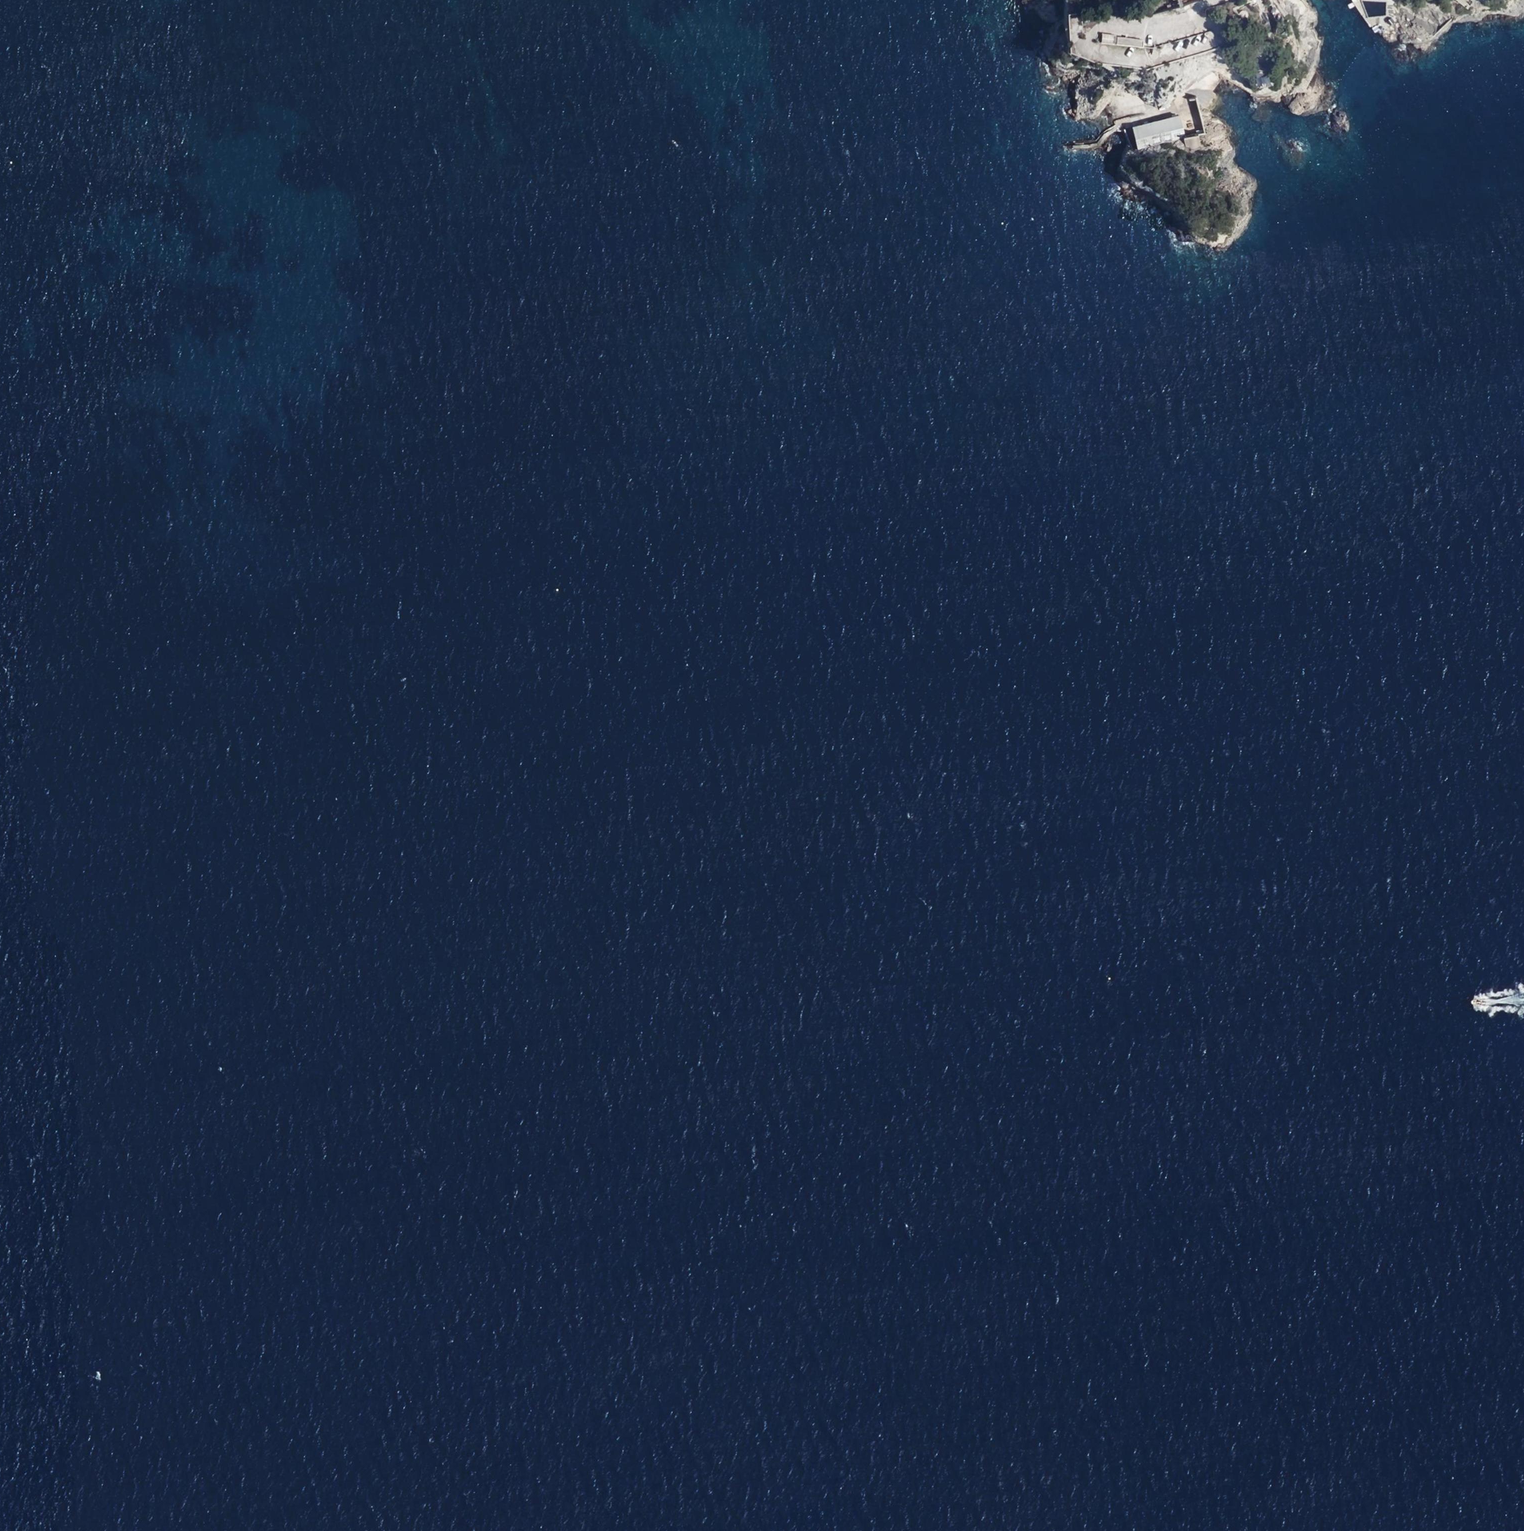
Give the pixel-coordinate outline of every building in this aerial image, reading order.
[(1472,7),(1474,0),(1455,0),(1468,10),(1472,7)] [(1114,36),(1102,35),(1101,44),(1143,48),(1143,41),(1114,38),(1114,36)] [(1187,100),(1199,132),(1214,126),(1205,101),(1203,94),(1187,100)] [(1129,126),(1133,148),(1182,138),(1177,115),(1129,126)] [(1199,137),(1184,139),(1186,148),(1200,146),(1199,137)] [(1200,146),(1186,148),(1189,168),(1204,165),(1200,146)]
